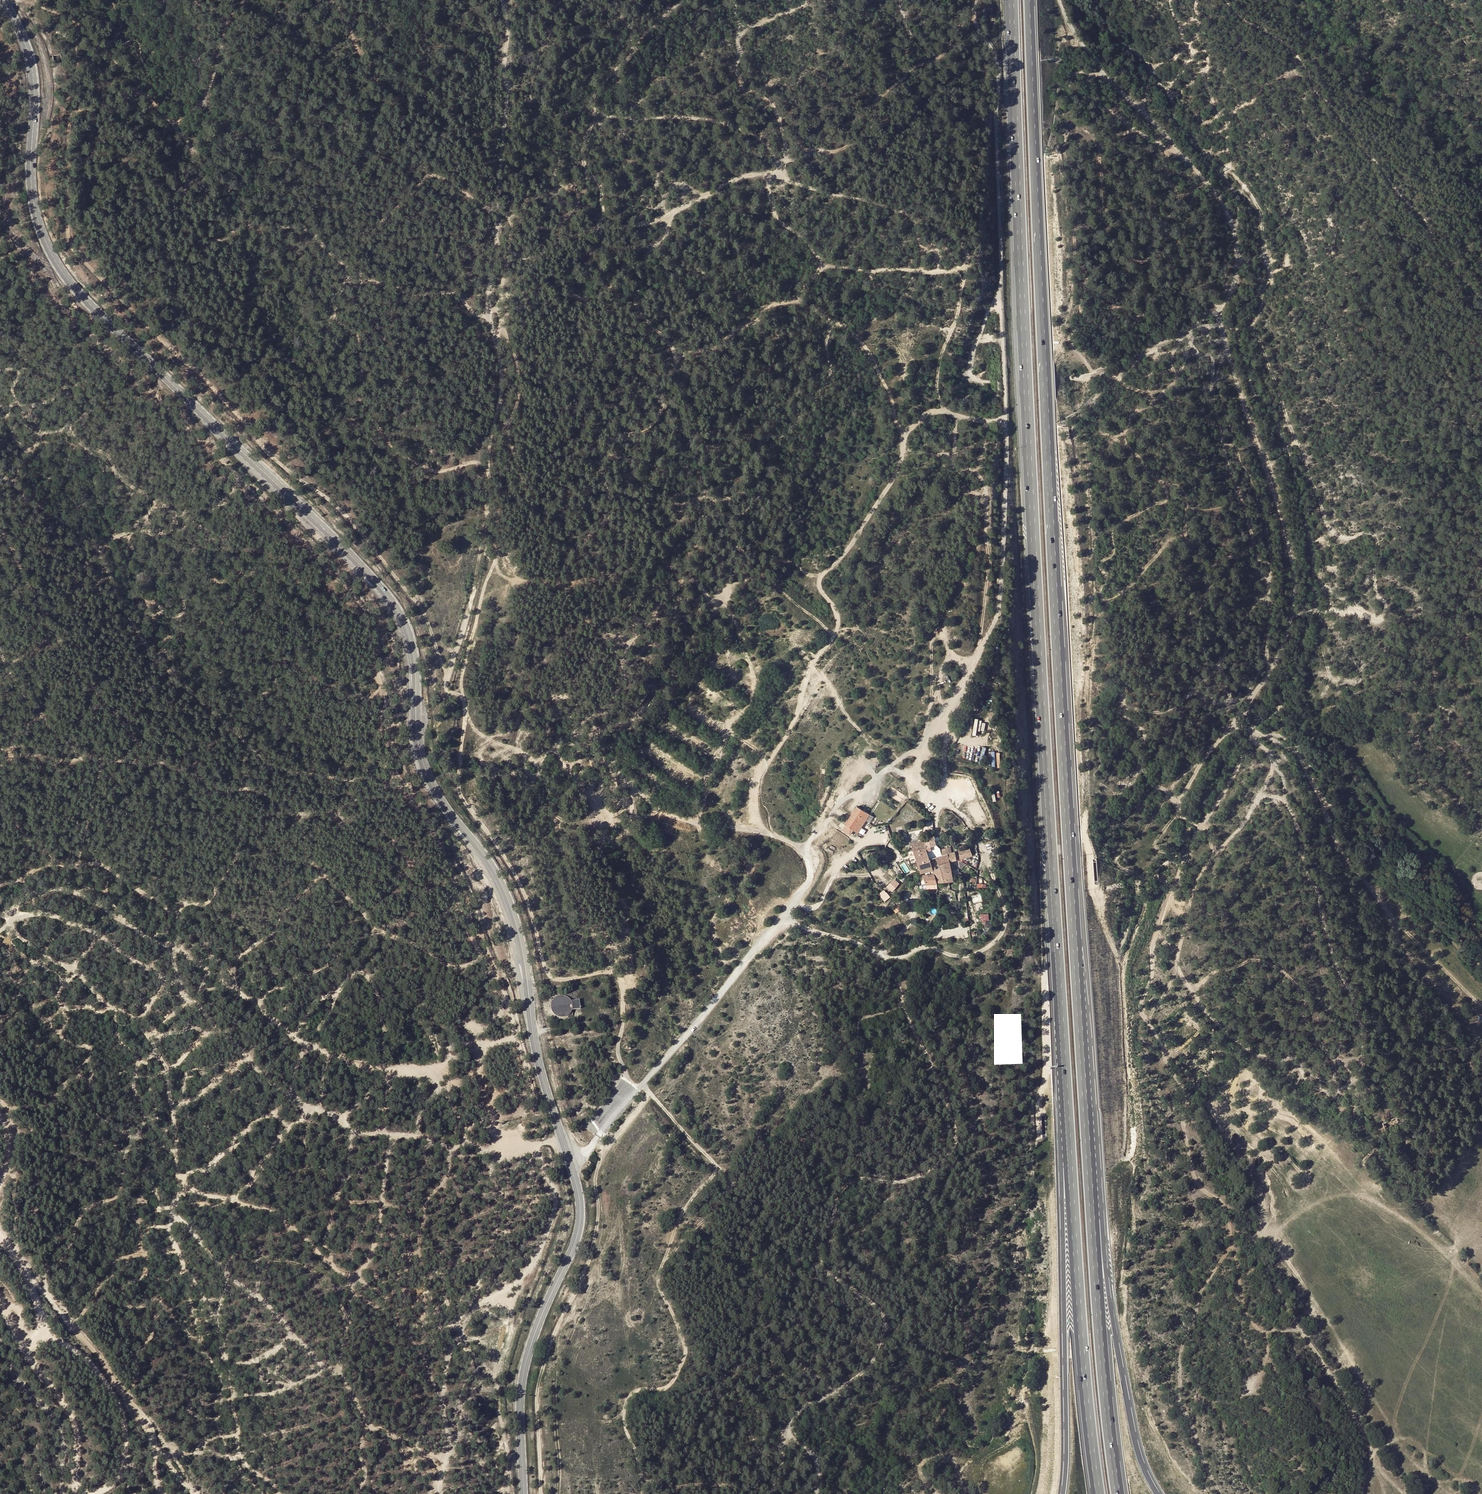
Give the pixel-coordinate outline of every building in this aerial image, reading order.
[(972,718),(972,735),(975,735),(976,730),(984,730),(984,722),(980,722),(980,719),(972,718)] [(868,813),(868,812),(858,807),(847,825),(850,827),(847,831),(854,835),(856,831),(857,831),(868,813)] [(922,876),(924,883),(937,885),(952,882),(949,866),(972,859),(970,852),(951,857),(949,852),(940,854),(941,859),(930,862),(926,848),(936,845),(934,839),(924,841),(924,839),(912,843),(921,873),(932,870),(932,875),(922,876)] [(879,893),(884,901),(890,897),(885,889),(879,893)] [(980,921),(989,921),(988,913),(980,913),(980,921)] [(570,1014),(572,1011),(572,1010),(580,1009),(579,1000),(571,1001),(569,998),(566,996),(562,996),(558,996),(555,998),(553,1001),(551,1004),(551,1008),(552,1011),(554,1014),(557,1016),(560,1017),(563,1017),(567,1016),(570,1014)] [(1408,1117),(1389,1123),(1392,1131),(1411,1125),(1408,1117)]
